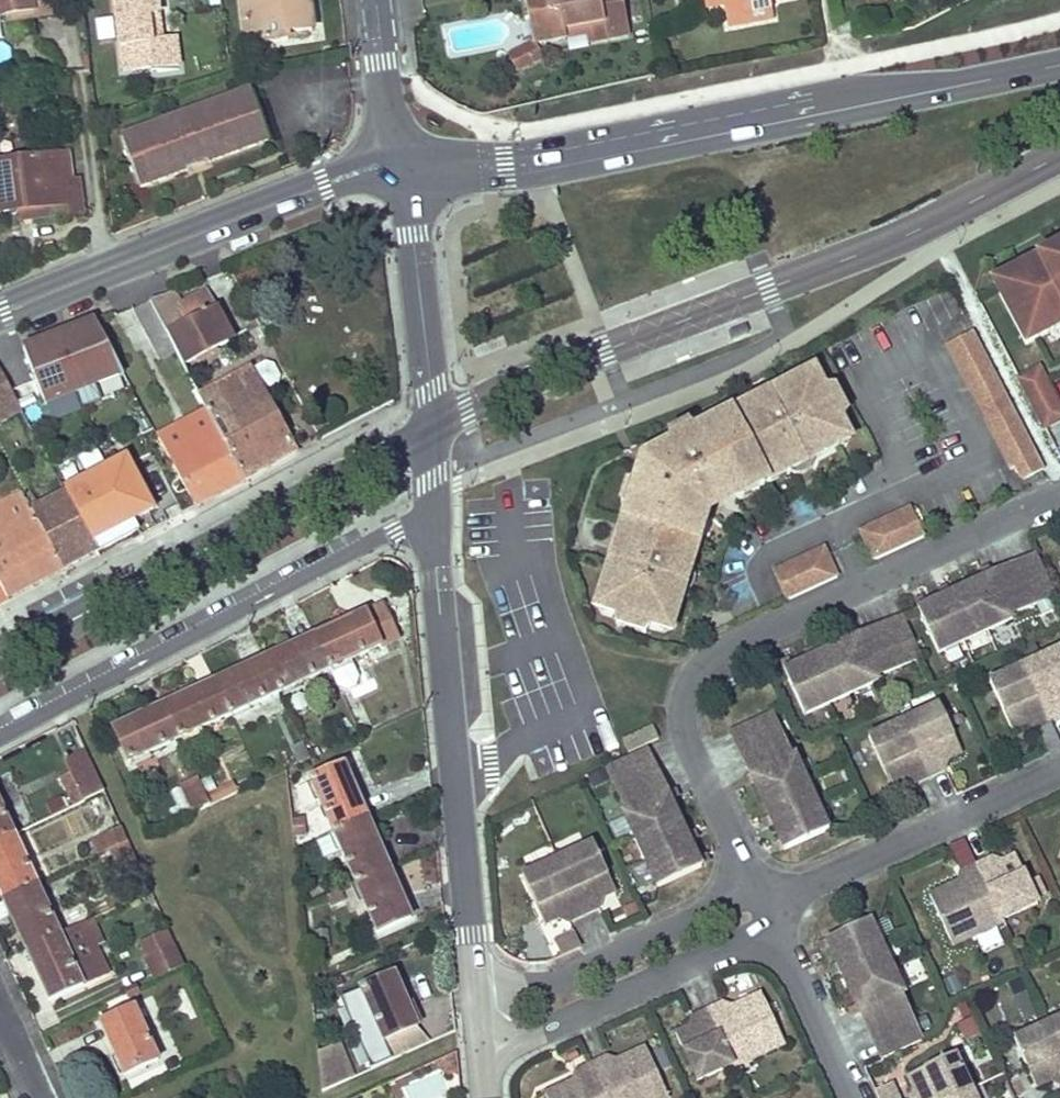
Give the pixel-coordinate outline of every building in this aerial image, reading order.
[(4,16),(13,16),(14,22),(50,17),(48,0),(0,0),(0,17),(4,16)] [(115,4),(123,71),(178,64),(175,40),(161,42),(149,43),(146,19),(158,17),(156,0),(149,0),(115,4)] [(246,44),(286,39),(285,32),(311,29),(307,0),(241,0),(246,44)] [(564,37),(562,30),(604,23),(607,38),(629,34),(622,0),(524,0),(532,43),(564,37)] [(724,16),(771,7),(769,0),(703,0),(705,8),(722,5),(724,16)] [(771,7),(724,16),(726,27),(773,18),(771,7)] [(161,42),(158,17),(146,19),(149,43),(161,42)] [(562,30),(564,37),(587,33),(588,41),(607,38),(604,23),(562,30)] [(851,23),(833,26),(835,35),(852,32),(851,23)] [(533,44),(518,51),(520,55),(527,51),(532,60),(540,57),(533,44)] [(520,55),(518,51),(509,55),(515,69),(532,60),(527,51),(520,55)] [(250,90),(121,137),(139,187),(268,140),(250,90)] [(18,211),(65,206),(62,181),(70,180),(67,155),(0,163),(0,213),(18,211)] [(65,206),(18,211),(19,222),(66,217),(65,206)] [(1022,348),(1059,327),(1059,248),(1007,276),(1011,283),(993,292),(1022,348)] [(1011,283),(1007,276),(989,286),(993,292),(1011,283)] [(173,292),(148,302),(168,338),(175,352),(181,364),(230,338),(205,292),(180,305),(173,292)] [(148,302),(132,310),(152,347),(168,338),(148,302)] [(76,326),(87,349),(105,341),(94,322),(93,319),(76,326)] [(76,326),(62,331),(64,336),(56,340),(76,390),(122,372),(105,341),(87,349),(76,326)] [(62,331),(54,334),(56,340),(64,336),(62,331)] [(1040,472),(968,333),(942,347),(1007,472),(1010,470),(1010,471),(1014,469),(1020,482),(1040,472)] [(1055,358),(1059,356),(1059,333),(1046,339),(1055,358)] [(54,334),(47,337),(49,343),(56,340),(54,334)] [(47,337),(22,347),(44,403),(76,390),(56,340),(49,343),(47,337)] [(168,338),(152,347),(158,360),(175,352),(168,338)] [(263,359),(197,394),(205,409),(214,425),(242,478),(295,451),(260,389),(275,380),(277,373),(270,361),(263,359)] [(1020,379),(1047,429),(1059,422),(1059,406),(1040,369),(1020,379)] [(660,634),(668,629),(678,597),(679,596),(681,596),(683,595),(685,593),(686,592),(687,591),(689,589),(689,588),(690,586),(691,584),(691,583),(691,580),(691,579),(691,577),(691,576),(690,574),(689,572),(697,546),(692,545),(696,532),(701,533),(707,513),(704,506),(731,492),(736,501),(787,473),(787,474),(789,475),(791,475),(792,476),(794,476),(797,476),(799,476),(801,475),(803,474),(805,473),(806,472),(808,471),(809,469),(810,467),(811,465),(812,463),(812,462),(812,461),(840,445),(843,436),(836,421),(842,417),(827,390),(821,393),(813,378),(803,375),(771,392),(770,392),(768,391),(766,391),(765,391),(762,392),(760,392),(758,393),(757,394),(756,395),(755,396),(753,397),(753,398),(752,399),(751,401),(750,403),(689,435),(685,428),(663,440),(667,447),(637,463),(630,487),(623,485),(616,511),(622,512),(610,554),(601,580),(593,604),(598,613),(614,619),(611,625),(641,635),(643,628),(660,634)] [(6,384),(0,387),(0,420),(20,410),(6,384)] [(205,409),(156,435),(164,450),(214,425),(205,409)] [(214,425),(164,450),(193,504),(242,478),(214,425)] [(68,444),(45,456),(65,492),(97,550),(138,528),(133,518),(152,508),(125,457),(83,479),(70,455),(73,453),(68,444)] [(51,484),(24,499),(30,511),(58,496),(51,484)] [(0,502),(0,584),(7,597),(60,568),(30,511),(24,499),(20,492),(0,502)] [(58,496),(30,511),(60,568),(97,550),(65,492),(58,496)] [(855,534),(869,563),(919,540),(905,511),(855,534)] [(769,574),(782,603),(833,580),(819,550),(769,574)] [(1038,556),(993,577),(998,588),(1043,566),(1038,556)] [(1043,566),(998,588),(1012,616),(1057,594),(1043,566)] [(1012,616),(998,588),(993,577),(969,589),(988,630),(1013,619),(1012,616)] [(969,589),(944,600),(964,642),(988,630),(969,589)] [(964,642),(944,600),(919,612),(938,654),(964,642)] [(383,605),(313,637),(329,670),(337,688),(346,691),(354,687),(357,675),(350,660),(398,638),(383,605)] [(863,650),(908,629),(903,619),(858,640),(863,650)] [(877,679),(922,658),(908,629),(863,650),(877,679)] [(313,637),(263,660),(279,693),(329,670),(313,637)] [(877,679),(863,650),(858,640),(833,652),(853,693),(878,681),(877,679)] [(1025,663),(1053,721),(1059,717),(1059,657),(1056,648),(1025,663)] [(833,652),(808,663),(828,705),(853,693),(833,652)] [(263,660),(213,682),(228,716),(279,693),(263,660)] [(828,705),(808,663),(785,674),(804,716),(828,705)] [(1053,721),(1025,663),(989,681),(1014,731),(1034,722),(1037,728),(1053,721)] [(213,682),(163,705),(178,739),(201,728),(228,716),(213,682)] [(937,704),(903,720),(929,776),(943,770),(941,763),(960,753),(937,704)] [(178,739),(163,705),(111,729),(127,763),(178,739)] [(757,774),(789,759),(768,714),(736,729),(757,774)] [(929,776),(903,720),(867,737),(890,786),(910,777),(914,783),(929,776)] [(651,726),(623,739),(628,751),(657,739),(651,726)] [(201,728),(178,739),(184,751),(206,741),(201,728)] [(736,729),(727,734),(748,778),(757,774),(736,729)] [(302,743),(292,748),(299,762),(308,758),(302,743)] [(309,780),(342,764),(334,746),(308,758),(299,763),(295,764),(309,780)] [(669,793),(647,748),(639,752),(661,797),(669,793)] [(605,768),(626,813),(661,797),(639,752),(605,768)] [(789,759),(757,774),(748,778),(760,803),(805,782),(794,757),(789,759)] [(90,763),(69,773),(82,802),(103,792),(90,763)] [(309,780),(332,831),(359,819),(349,797),(356,794),(342,764),(309,780)] [(196,778),(179,786),(191,813),(209,805),(196,778)] [(805,782),(760,803),(771,827),(817,806),(805,782)] [(220,792),(224,798),(236,792),(233,785),(220,792)] [(635,838),(680,817),(669,793),(661,797),(626,813),(624,815),(635,838)] [(356,794),(349,797),(359,819),(366,816),(356,794)] [(817,806),(771,827),(783,851),(828,830),(817,806)] [(13,835),(0,808),(0,841),(13,835)] [(359,819),(332,831),(332,833),(316,841),(324,857),(340,850),(354,882),(388,867),(366,816),(359,819)] [(303,817),(290,818),(292,836),(305,835),(303,817)] [(647,863),(692,842),(680,817),(635,838),(647,863)] [(120,828),(103,835),(109,850),(126,842),(120,828)] [(0,841),(0,896),(2,900),(35,885),(13,835),(0,841)] [(103,835),(92,840),(98,855),(109,850),(103,835)] [(659,889),(704,867),(692,842),(647,863),(659,889)] [(591,843),(557,859),(582,914),(597,908),(593,900),(613,891),(591,843)] [(991,858),(976,865),(1001,919),(1036,902),(1014,855),(994,865),(991,858)] [(582,914),(557,859),(521,875),(544,923),(562,915),(566,922),(582,914)] [(1001,919),(976,865),(961,872),(964,879),(930,895),(953,946),(1003,923),(1001,919)] [(388,867),(354,882),(377,934),(405,921),(394,897),(401,894),(388,867)] [(321,883),(304,890),(309,899),(325,892),(321,883)] [(35,885),(2,900),(16,932),(21,929),(30,949),(58,935),(53,924),(35,885)] [(401,894),(394,897),(405,921),(411,918),(401,894)] [(870,921),(824,942),(835,966),(882,944),(871,919),(870,921)] [(30,949),(25,951),(49,1002),(82,986),(68,957),(92,947),(86,935),(96,930),(91,920),(67,931),(58,935),(30,949)] [(62,920),(53,924),(58,935),(67,931),(62,920)] [(21,929),(16,932),(25,951),(30,949),(21,929)] [(144,961),(154,982),(184,967),(166,929),(138,941),(147,960),(144,961)] [(96,930),(86,935),(92,947),(94,945),(101,942),(96,930)] [(578,949),(571,934),(553,942),(560,957),(578,949)] [(882,944),(835,966),(847,991),(893,969),(882,944)] [(92,947),(68,957),(82,986),(107,974),(94,945),(92,947)] [(893,969),(847,991),(858,1015),(866,1011),(873,1026),(906,1012),(898,996),(905,992),(893,969)] [(359,991),(373,1021),(379,1036),(382,1043),(416,1027),(393,975),(359,991)] [(760,993),(731,1006),(756,1058),(784,1045),(760,993)] [(721,1003),(707,1010),(732,1065),(733,1068),(756,1058),(731,1006),(725,1009),(721,1003)] [(732,1065),(707,1010),(692,1017),(694,1024),(673,1033),(696,1082),(732,1065)] [(134,1011),(100,1027),(123,1077),(157,1061),(134,1011)] [(866,1011),(858,1015),(865,1030),(873,1026),(866,1011)] [(906,1012),(873,1026),(881,1042),(913,1027),(906,1012)] [(958,1023),(964,1041),(981,1035),(976,1018),(958,1023)] [(1050,1023),(1059,1045),(1059,1019),(1050,1023)] [(379,1036),(373,1021),(365,1025),(371,1040),(379,1036)] [(1050,1023),(1013,1041),(1035,1087),(1056,1078),(1059,1084),(1059,1045),(1050,1023)] [(873,1026),(865,1030),(872,1046),(881,1042),(873,1026)] [(913,1027),(881,1042),(887,1056),(920,1041),(913,1027)] [(384,1044),(391,1059),(427,1043),(420,1028),(384,1044)] [(881,1042),(872,1046),(879,1060),(887,1056),(881,1042)] [(326,1086),(354,1075),(341,1043),(314,1053),(326,1086)] [(591,1063),(607,1097),(666,1097),(643,1047),(610,1063),(606,1056),(591,1063)] [(455,1051),(433,1060),(436,1067),(445,1075),(457,1071),(455,1051)] [(971,1089),(955,1054),(906,1076),(916,1096),(911,1097),(950,1097),(971,1089)] [(173,1059),(163,1064),(167,1071),(176,1066),(173,1059)] [(591,1063),(575,1071),(578,1077),(544,1094),(546,1097),(607,1097),(591,1063)] [(230,1074),(217,1080),(224,1094),(236,1088),(230,1074)] [(876,1097),(902,1097),(893,1081),(873,1092),(876,1097)] [(950,1097),(976,1097),(971,1089),(950,1097)]
